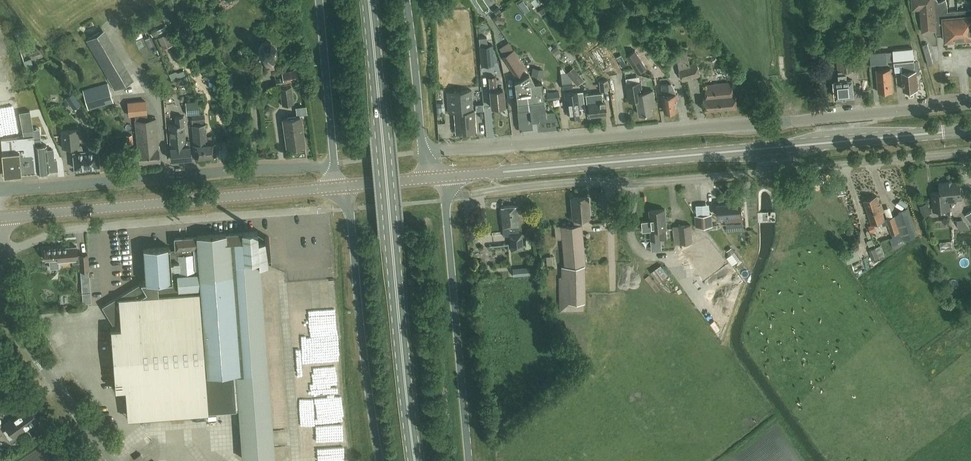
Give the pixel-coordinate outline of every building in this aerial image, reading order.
[(922,31),(935,30),(936,30),(945,30),(945,40),(970,38),(970,9),(948,11),(948,6),(947,1),(946,0),(941,0),(939,1),(938,0),(912,0),(913,9),(920,8),(922,31)] [(170,9),(175,11),(179,5),(174,2),(170,9)] [(496,14),(501,11),(498,6),(493,9),(496,14)] [(21,26),(13,31),(18,39),(26,35),(21,26)] [(166,34),(158,37),(162,47),(170,43),(166,34)] [(592,46),(598,39),(594,35),(588,42),(592,46)] [(486,37),(478,37),(479,40),(481,65),(494,64),(492,44),(487,45),(486,37)] [(273,58),(277,53),(276,46),(270,41),(263,42),(259,47),(260,55),(266,60),(266,67),(273,67),(273,58)] [(928,44),(923,45),(929,65),(933,64),(928,44)] [(551,50),(558,60),(561,58),(562,55),(560,52),(561,51),(557,46),(551,50)] [(910,91),(911,89),(917,89),(915,70),(912,48),(894,50),(895,62),(901,62),(904,90),(906,90),(907,91),(910,91)] [(534,81),(517,55),(513,49),(504,56),(522,84),(515,84),(518,110),(517,110),(518,121),(519,130),(532,128),(532,120),(546,118),(542,80),(534,81)] [(244,57),(245,54),(243,50),(238,50),(236,54),(239,58),(244,57)] [(626,55),(637,73),(646,67),(635,50),(626,55)] [(846,70),(856,69),(854,50),(837,51),(839,80),(834,81),(836,97),(854,95),(852,79),(847,80),(846,70)] [(871,65),(887,64),(886,51),(870,52),(871,65)] [(679,67),(682,80),(701,75),(697,62),(690,64),(687,52),(677,55),(680,67),(679,67)] [(876,69),(878,92),(886,91),(886,93),(892,92),(892,91),(893,90),(891,68),(876,69)] [(284,82),(299,79),(298,70),(282,73),(284,82)] [(578,73),(572,78),(577,85),(584,80),(578,73)] [(562,89),(573,88),(572,80),(570,76),(564,77),(565,80),(561,81),(562,89)] [(492,107),(504,106),(503,89),(497,90),(496,77),(489,77),(490,90),(492,107)] [(600,90),(609,90),(607,80),(599,81),(600,90)] [(108,82),(83,89),(89,110),(113,103),(108,82)] [(629,101),(637,100),(639,114),(653,112),(652,106),(656,106),(653,90),(642,92),(641,82),(626,84),(629,101)] [(707,98),(703,98),(705,110),(722,108),(737,106),(736,95),(734,95),(732,82),(719,83),(706,85),(707,98)] [(671,83),(662,84),(663,95),(663,97),(662,97),(662,103),(664,102),(665,111),(678,109),(677,100),(678,100),(677,93),(676,93),(673,86),(671,83)] [(282,105),(294,103),(291,86),(279,88),(282,105)] [(457,132),(475,131),(473,110),(472,111),(471,90),(447,91),(449,112),(455,112),(457,132)] [(548,99),(559,98),(558,91),(547,92),(548,99)] [(579,112),(581,112),(578,91),(565,93),(567,114),(569,113),(570,117),(579,116),(579,112)] [(589,115),(605,114),(604,101),(602,101),(601,93),(585,94),(586,103),(588,102),(589,115)] [(79,104),(73,96),(67,100),(72,108),(79,104)] [(146,100),(127,102),(129,116),(147,114),(146,100)] [(198,101),(185,102),(186,115),(199,114),(198,101)] [(176,124),(169,125),(171,147),(170,147),(171,159),(181,158),(191,157),(189,140),(185,140),(183,116),(176,116),(176,124)] [(300,117),(284,119),(288,148),(302,146),(301,138),(303,138),(300,117)] [(146,120),(136,121),(139,161),(149,161),(159,160),(156,119),(146,120)] [(194,157),(216,155),(215,143),(214,143),(211,135),(206,136),(205,124),(192,125),(194,144),(193,144),(194,157)] [(34,136),(37,172),(58,170),(58,169),(57,169),(56,160),(54,160),(53,149),(47,150),(46,144),(40,145),(40,139),(50,138),(49,126),(33,127),(34,136)] [(98,166),(99,166),(99,165),(98,151),(98,150),(96,150),(83,151),(81,146),(79,146),(78,129),(61,131),(62,148),(74,147),(74,152),(73,152),(73,153),(75,167),(74,167),(75,168),(76,168),(98,166)] [(15,138),(1,139),(2,153),(4,175),(37,172),(34,136),(15,138)] [(947,181),(947,182),(949,203),(957,202),(956,198),(961,198),(960,181),(952,182),(952,181),(947,181)] [(939,183),(940,192),(932,192),(934,210),(950,209),(949,203),(947,182),(939,183)] [(892,191),(889,195),(897,200),(900,196),(892,191)] [(560,311),(583,310),(583,302),(585,302),(584,265),(585,265),(581,218),(589,218),(587,196),(571,198),(574,225),(561,226),(564,268),(562,268),(562,278),(559,278),(560,311)] [(900,214),(894,216),(885,219),(877,196),(864,200),(872,224),(882,220),(884,225),(889,223),(893,237),(890,238),(893,247),(906,243),(905,239),(917,235),(908,209),(899,212),(900,214)] [(742,202),(733,203),(717,204),(718,216),(725,216),(726,221),(743,219),(742,202)] [(509,226),(510,233),(511,249),(523,248),(522,232),(519,233),(518,226),(519,226),(517,206),(514,206),(514,205),(503,206),(504,207),(501,207),(503,227),(509,226)] [(651,221),(642,221),(643,231),(651,230),(652,239),(661,239),(667,238),(667,229),(665,209),(650,210),(651,221)] [(697,226),(712,225),(711,214),(696,215),(697,226)] [(960,228),(968,226),(966,218),(958,220),(960,228)] [(680,243),(693,242),(691,225),(679,226),(680,243)] [(953,240),(951,234),(954,234),(952,227),(938,231),(942,244),(953,240)] [(238,409),(242,457),(273,456),(270,406),(260,266),(268,266),(267,244),(258,244),(257,231),(211,234),(173,237),(173,252),(170,253),(170,247),(143,249),(146,282),(142,282),(141,282),(102,306),(116,328),(111,328),(116,389),(121,389),(126,398),(128,418),(138,418),(141,423),(146,419),(145,417),(209,412),(209,411),(238,409)] [(680,244),(681,261),(705,259),(704,243),(680,244)] [(843,249),(847,257),(859,252),(855,244),(843,249)] [(870,261),(885,254),(881,245),(866,251),(870,261)] [(46,259),(73,257),(73,262),(80,262),(81,271),(89,270),(88,254),(78,255),(77,246),(45,248),(46,259)] [(735,252),(731,248),(726,251),(730,256),(735,252)] [(529,268),(513,270),(513,277),(530,275),(529,268)] [(89,270),(81,271),(83,293),(91,292),(89,270)] [(38,420),(28,406),(4,424),(14,438),(38,420)]
